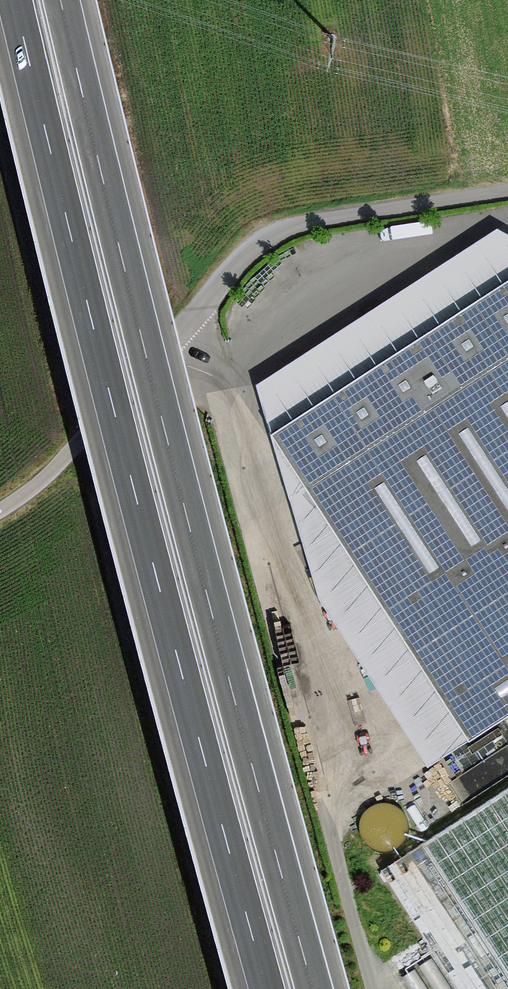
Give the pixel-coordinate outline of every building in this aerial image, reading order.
[(272,437),(507,284),(507,250),(495,231),(257,385),(272,437)] [(495,231),(507,250),(507,237),(495,231)] [(272,437),(469,739),(507,714),(507,284),(272,437)] [(428,766),(469,739),(272,437),(317,596),(428,766)] [(380,871),(457,988),(507,988),(507,788),(380,871)]
